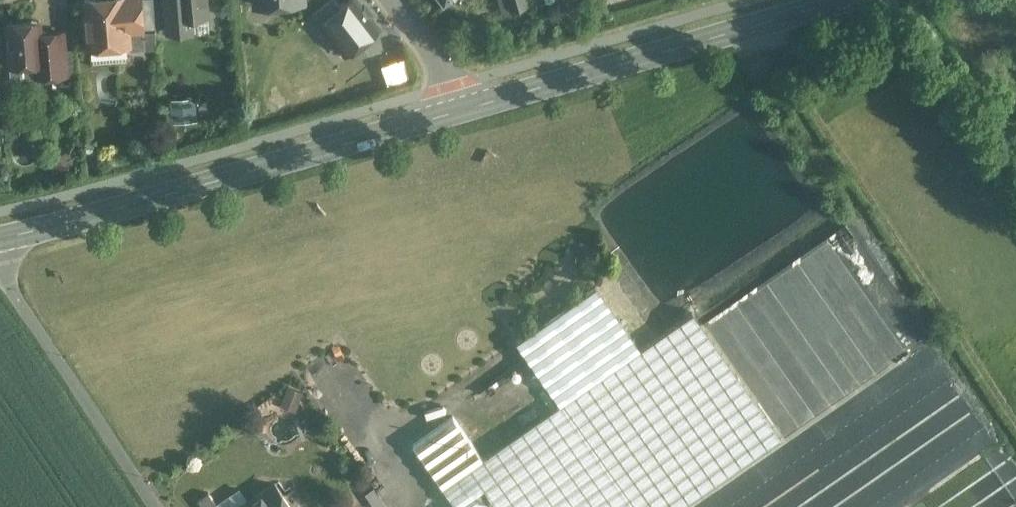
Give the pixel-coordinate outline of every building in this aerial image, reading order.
[(84,1),(89,51),(128,47),(128,41),(144,40),(143,29),(143,28),(126,30),(125,12),(124,13),(123,0),(96,0),(84,1)] [(124,13),(125,12),(126,30),(143,28),(141,0),(123,0),(124,13)] [(143,28),(143,29),(155,29),(153,0),(141,0),(143,28)] [(177,6),(180,34),(192,33),(191,19),(207,17),(206,0),(177,0),(177,6)] [(255,3),(260,8),(268,7),(273,11),(282,11),(286,5),(299,4),(302,0),(255,0),(255,3)] [(321,24),(345,56),(379,30),(356,0),(352,0),(321,24)] [(508,1),(500,3),(504,14),(527,7),(525,0),(508,0),(508,1)] [(177,6),(165,7),(167,35),(180,34),(177,6)] [(39,23),(6,26),(10,67),(34,65),(43,65),(40,36),(39,23)] [(63,34),(40,36),(43,65),(34,65),(35,79),(67,77),(63,34)] [(91,50),(91,59),(127,57),(127,49),(91,50)] [(194,99),(169,101),(171,127),(196,125),(194,99)] [(781,438),(693,312),(639,350),(595,288),(513,345),(557,407),(482,459),(452,417),(412,445),(455,506),(683,506),(781,438)] [(302,394),(288,389),(283,403),(297,408),(302,394)] [(244,506),(290,506),(275,485),(244,506)] [(375,487),(352,500),(356,506),(387,506),(375,487)] [(208,494),(198,502),(201,506),(217,506),(208,494)]
